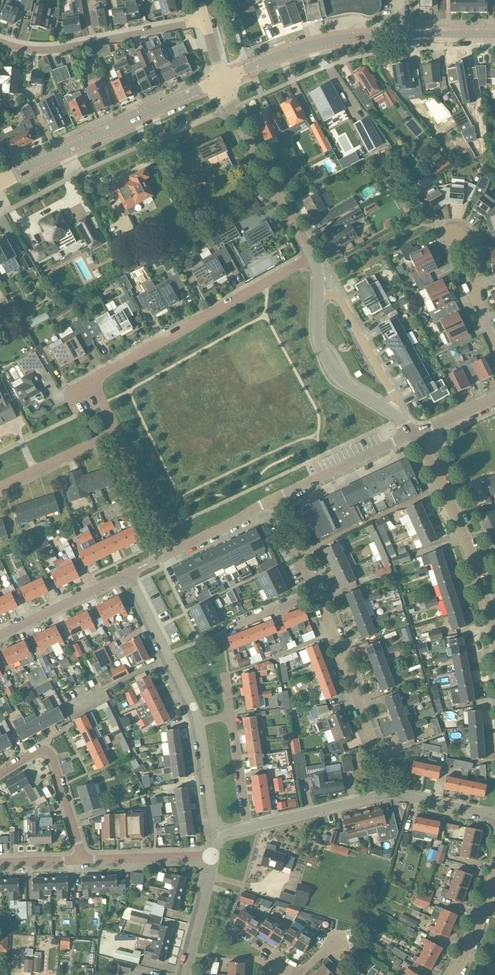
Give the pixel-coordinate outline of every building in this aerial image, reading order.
[(25,7),(24,10),(25,11),(31,12),(34,0),(27,0),(25,7)] [(62,14),(64,21),(66,34),(82,31),(80,19),(85,17),(82,0),(80,0),(74,1),(75,5),(69,6),(71,12),(62,14)] [(108,9),(106,0),(96,0),(98,12),(91,13),(94,28),(107,26),(106,17),(109,16),(108,9)] [(124,0),(117,0),(118,10),(113,11),(115,24),(128,22),(124,0)] [(125,8),(128,22),(141,19),(139,12),(144,11),(142,0),(137,0),(128,2),(128,0),(124,0),(125,8)] [(154,2),(160,1),(162,9),(154,12),(155,18),(177,12),(174,0),(153,0),(154,2)] [(302,1),(302,0),(267,0),(264,1),(269,15),(273,26),(283,23),(285,29),(301,23),(294,4),(302,1)] [(302,1),(303,1),(308,24),(309,24),(323,21),(322,19),(327,18),(327,19),(328,19),(327,18),(360,10),(361,12),(363,14),(364,15),(366,16),(368,16),(370,16),(372,16),(374,16),(376,14),(377,13),(379,12),(379,10),(380,8),(380,6),(380,0),(302,0),(302,1)] [(421,8),(433,7),(433,0),(421,0),(421,8)] [(476,0),(451,0),(451,13),(476,13),(476,0)] [(476,13),(487,13),(487,0),(476,0),(476,13)] [(25,7),(16,3),(14,8),(7,5),(1,19),(14,25),(19,11),(24,13),(25,11),(24,10),(25,7)] [(35,13),(32,26),(34,26),(33,29),(39,30),(39,28),(51,30),(54,17),(59,19),(59,9),(48,7),(37,5),(35,13)] [(170,33),(163,33),(163,43),(171,42),(170,33)] [(172,62),(179,77),(192,72),(185,57),(189,55),(184,43),(169,50),(174,61),(172,62)] [(157,70),(160,69),(159,68),(171,63),(163,44),(148,51),(157,70)] [(152,68),(145,50),(137,53),(145,71),(137,74),(144,92),(160,85),(153,68),(152,68)] [(102,66),(98,54),(90,56),(95,68),(102,66)] [(133,76),(127,60),(112,66),(118,79),(112,81),(120,102),(134,96),(127,79),(133,76)] [(448,67),(447,67),(449,85),(449,84),(450,84),(459,82),(460,82),(462,97),(463,97),(463,96),(474,94),(474,95),(472,80),(473,80),(478,79),(476,67),(470,68),(469,61),(462,62),(460,62),(461,63),(457,64),(457,63),(456,63),(457,67),(448,69),(448,67)] [(166,83),(167,83),(169,84),(174,82),(174,79),(179,77),(172,62),(171,63),(159,68),(160,69),(166,83)] [(414,80),(411,64),(394,67),(398,91),(404,98),(422,95),(420,79),(414,80)] [(431,65),(427,65),(426,66),(424,66),(426,90),(440,89),(442,92),(447,89),(448,88),(447,85),(446,77),(440,78),(439,65),(431,65)] [(66,66),(53,71),(58,84),(71,79),(66,66)] [(486,66),(477,67),(478,79),(486,79),(486,66)] [(360,87),(353,91),(364,105),(372,100),(383,93),(385,92),(391,100),(395,97),(390,89),(387,91),(381,82),(378,83),(368,67),(362,70),(361,69),(357,71),(358,73),(355,74),(360,82),(363,87),(361,88),(360,87)] [(0,69),(0,83),(4,83),(3,92),(17,93),(20,69),(5,68),(5,69),(0,69)] [(43,86),(44,79),(45,72),(32,71),(31,85),(43,86)] [(105,88),(102,83),(95,86),(89,88),(92,94),(99,111),(112,106),(107,94),(110,93),(107,87),(105,88)] [(325,120),(344,110),(331,84),(322,88),(311,94),(325,120)] [(72,93),(62,97),(69,113),(73,112),(77,120),(78,120),(79,121),(84,119),(84,118),(90,115),(85,104),(88,103),(85,97),(82,98),(80,93),(73,96),(72,93)] [(350,93),(341,97),(347,107),(355,103),(350,93)] [(68,113),(59,95),(38,104),(43,116),(45,115),(53,133),(66,127),(62,116),(68,113)] [(307,119),(296,98),(281,106),(291,127),(307,119)] [(21,107),(15,110),(17,115),(23,112),(27,121),(30,120),(36,116),(30,105),(24,108),(22,109),(21,107)] [(284,132),(275,117),(270,119),(267,112),(266,113),(264,112),(261,113),(260,115),(255,118),(266,141),(278,136),(278,135),(284,132)] [(467,117),(455,123),(461,133),(472,127),(467,117)] [(382,144),(368,118),(355,125),(369,152),(382,144)] [(21,124),(22,126),(0,137),(0,147),(0,151),(3,156),(34,141),(31,134),(36,132),(30,120),(27,121),(21,124)] [(331,149),(318,123),(311,126),(324,153),(331,149)] [(472,127),(461,133),(466,142),(476,141),(473,127),(472,127)] [(227,152),(221,138),(180,156),(184,165),(182,166),(184,171),(187,170),(189,174),(193,172),(199,185),(216,178),(209,161),(227,152)] [(469,148),(465,150),(470,160),(475,158),(469,148)] [(382,164),(379,159),(371,163),(373,168),(382,164)] [(397,174),(392,166),(387,169),(391,177),(397,174)] [(324,170),(310,178),(313,185),(328,177),(324,170)] [(144,172),(116,186),(127,208),(130,214),(135,212),(132,206),(152,196),(144,180),(147,178),(148,176),(146,173),(144,172)] [(307,181),(303,173),(298,176),(301,184),(307,181)] [(485,219),(494,212),(494,200),(486,193),(485,193),(490,180),(480,176),(477,186),(472,199),(478,204),(474,209),(479,214),(484,217),(485,219)] [(463,198),(472,199),(477,186),(465,182),(464,183),(464,185),(452,184),(444,186),(448,204),(450,204),(456,205),(463,205),(463,198)] [(446,205),(448,204),(444,186),(436,187),(434,184),(423,191),(425,194),(435,211),(441,208),(446,205)] [(205,199),(200,188),(191,192),(196,203),(205,199)] [(330,210),(320,193),(317,195),(305,202),(315,220),(320,228),(329,223),(359,206),(353,197),(330,210)] [(261,208),(255,196),(236,205),(242,217),(261,208)] [(365,213),(379,209),(376,199),(362,203),(365,213)] [(428,206),(417,202),(411,204),(414,212),(425,216),(425,215),(428,206)] [(359,207),(324,228),(330,238),(326,240),(333,252),(329,254),(333,260),(342,255),(339,249),(350,242),(358,238),(350,226),(365,217),(359,207)] [(485,219),(487,221),(488,226),(488,227),(490,233),(494,231),(494,212),(485,219)] [(49,242),(31,252),(37,262),(60,249),(64,247),(62,242),(74,236),(70,230),(62,213),(54,217),(53,215),(40,221),(46,232),(44,233),(49,242)] [(88,219),(86,216),(78,220),(79,222),(76,223),(90,251),(104,243),(91,217),(88,219)] [(228,225),(226,220),(213,225),(215,230),(228,225)] [(217,232),(223,242),(226,241),(227,243),(241,236),(234,224),(229,228),(228,226),(217,232)] [(267,224),(245,236),(251,247),(252,246),(253,248),(241,254),(247,264),(266,253),(261,243),(260,244),(259,242),(273,234),(272,232),(272,231),(271,230),(270,228),(271,228),(269,224),(268,225),(267,224)] [(223,242),(217,232),(210,235),(216,246),(223,242)] [(1,264),(2,263),(8,274),(20,267),(14,257),(15,256),(6,240),(0,243),(0,262),(1,264)] [(415,267),(433,259),(428,248),(420,252),(417,246),(413,248),(411,244),(400,250),(402,253),(405,260),(411,262),(412,261),(415,267)] [(147,259),(141,248),(136,251),(141,262),(147,259)] [(221,250),(203,261),(215,282),(227,276),(220,264),(227,261),(221,250)] [(35,269),(28,255),(20,259),(28,273),(35,269)] [(176,268),(168,255),(160,260),(168,273),(176,268)] [(414,275),(413,278),(414,280),(417,286),(432,279),(430,273),(438,270),(433,259),(415,267),(418,273),(414,275)] [(215,282),(203,261),(184,271),(190,281),(196,278),(202,289),(215,282)] [(174,276),(155,287),(168,309),(180,302),(174,290),(180,287),(185,284),(179,274),(174,276)] [(374,275),(355,286),(357,289),(360,295),(359,296),(362,302),(383,290),(374,275)] [(426,289),(431,300),(448,291),(443,281),(435,284),(432,279),(417,286),(420,292),(426,289)] [(147,291),(137,297),(143,308),(149,304),(155,316),(168,309),(155,287),(154,288),(152,285),(145,288),(147,291)] [(383,290),(362,302),(366,308),(367,307),(370,313),(372,316),(380,312),(382,310),(386,316),(394,311),(391,305),(383,290)] [(432,319),(448,312),(445,306),(453,302),(448,291),(431,300),(435,310),(430,313),(432,319)] [(406,297),(399,301),(402,306),(409,303),(406,297)] [(7,300),(0,304),(0,317),(12,311),(7,300)] [(64,305),(68,312),(70,310),(74,308),(71,301),(64,305)] [(127,303),(109,313),(121,335),(133,329),(127,317),(133,314),(127,303)] [(58,317),(54,310),(48,314),(52,321),(58,317)] [(378,328),(377,328),(380,334),(381,334),(385,340),(386,343),(406,332),(397,317),(399,316),(396,310),(394,311),(386,316),(383,317),(386,323),(378,328)] [(47,312),(35,319),(38,325),(50,319),(47,312)] [(450,317),(448,312),(432,319),(435,325),(441,322),(446,332),(463,324),(458,313),(450,317)] [(88,319),(83,322),(92,339),(97,336),(96,334),(98,333),(102,331),(108,342),(121,335),(109,313),(98,319),(90,323),(88,319)] [(62,339),(74,362),(86,355),(83,349),(94,343),(92,339),(83,322),(81,319),(72,324),(77,331),(62,339)] [(446,332),(443,333),(448,344),(445,345),(448,351),(463,344),(461,339),(468,335),(463,324),(446,332)] [(386,343),(385,343),(389,349),(390,349),(393,355),(394,357),(414,347),(406,332),(386,343)] [(62,369),(74,362),(62,339),(43,350),(41,345),(36,348),(46,366),(51,363),(49,360),(55,357),(62,369)] [(394,357),(393,358),(397,364),(398,363),(401,370),(402,372),(422,361),(414,347),(394,357)] [(48,374),(37,353),(20,361),(28,375),(13,383),(15,388),(21,398),(23,397),(27,406),(37,400),(39,401),(41,401),(43,400),(44,399),(44,397),(42,392),(46,390),(40,379),(48,374)] [(465,362),(472,378),(478,375),(481,382),(492,377),(484,359),(478,362),(476,357),(471,359),(465,362)] [(402,372),(401,373),(405,379),(406,378),(409,384),(410,387),(430,376),(422,361),(402,372)] [(472,378),(465,362),(459,365),(461,370),(450,375),(459,393),(470,387),(467,380),(472,378)] [(1,376),(0,376),(0,425),(17,417),(10,403),(13,402),(3,380),(1,376)] [(410,387),(409,387),(413,393),(414,393),(417,399),(419,402),(431,395),(435,401),(433,402),(434,404),(450,395),(442,380),(434,384),(430,376),(410,387)] [(423,494),(407,460),(382,472),(389,488),(381,492),(385,500),(390,509),(417,496),(423,494)] [(97,473),(102,489),(115,485),(110,469),(97,473)] [(90,497),(89,493),(84,477),(82,471),(65,476),(70,493),(68,493),(70,503),(90,497)] [(382,472),(361,482),(376,512),(377,515),(388,510),(383,500),(385,500),(381,492),(389,488),(382,472)] [(97,473),(84,477),(89,493),(102,489),(97,473)] [(494,494),(494,477),(484,482),(491,496),(494,494)] [(361,482),(347,488),(342,491),(350,509),(349,509),(357,525),(377,515),(376,512),(361,482)] [(320,542),(357,525),(349,509),(350,509),(342,491),(304,508),(320,542)] [(492,503),(487,492),(482,494),(487,505),(492,503)] [(54,495),(41,499),(47,516),(60,512),(54,495)] [(41,499),(28,503),(34,520),(47,516),(41,499)] [(34,520),(28,503),(15,508),(20,525),(34,520)] [(403,526),(427,515),(421,503),(407,509),(409,514),(400,518),(402,524),(403,526)] [(494,526),(494,514),(493,510),(481,515),(486,529),(494,526)] [(121,516),(117,518),(119,520),(123,518),(129,530),(123,533),(129,545),(140,540),(134,528),(131,520),(128,513),(121,516)] [(381,535),(386,533),(390,531),(388,527),(387,523),(390,521),(388,515),(375,521),(378,527),(377,527),(381,535)] [(427,515),(405,525),(408,532),(415,529),(418,534),(432,528),(427,515)] [(111,520),(105,523),(109,531),(115,528),(116,530),(122,527),(119,520),(117,518),(112,521),(111,520)] [(109,531),(105,523),(99,526),(103,534),(109,531)] [(62,529),(68,541),(77,537),(71,525),(62,529)] [(486,529),(492,543),(494,542),(494,526),(486,529)] [(84,534),(96,561),(107,556),(101,543),(97,545),(88,527),(82,530),(84,534)] [(432,528),(418,534),(423,547),(438,540),(432,528)] [(256,530),(246,535),(255,555),(256,555),(266,550),(264,545),(266,544),(263,536),(260,537),(256,530)] [(374,542),(379,540),(376,531),(370,534),(374,542)] [(129,545),(123,533),(112,538),(118,550),(129,545)] [(390,541),(386,533),(381,535),(384,544),(390,541)] [(85,566),(96,561),(84,534),(78,537),(84,551),(79,553),(85,566)] [(255,555),(246,535),(235,540),(246,562),(257,557),(256,555),(255,555)] [(47,538),(33,543),(35,549),(49,544),(47,538)] [(118,550),(112,538),(101,543),(107,556),(118,550)] [(246,562),(235,540),(225,545),(235,565),(234,565),(235,567),(246,562)] [(385,552),(379,540),(374,542),(369,545),(375,557),(385,552)] [(63,558),(58,560),(60,564),(59,565),(60,566),(62,570),(63,569),(69,582),(80,577),(73,564),(71,560),(76,557),(68,541),(62,544),(69,559),(65,562),(63,558)] [(330,563),(344,556),(338,544),(324,551),(330,563)] [(235,565),(225,545),(215,550),(223,568),(224,570),(234,565),(235,565)] [(397,557),(392,545),(386,548),(390,556),(391,556),(391,558),(397,557)] [(405,547),(398,549),(400,556),(408,553),(407,553),(405,547)] [(223,568),(215,550),(205,555),(213,573),(214,573),(223,568)] [(433,570),(446,566),(441,550),(421,557),(424,566),(431,564),(433,570)] [(388,560),(385,552),(375,557),(377,561),(381,559),(383,563),(384,568),(375,571),(378,579),(393,573),(388,560)] [(351,553),(345,555),(349,566),(355,564),(351,553)] [(397,557),(391,558),(394,566),(411,561),(409,553),(408,553),(400,556),(397,557)] [(213,573),(205,555),(194,560),(205,582),(216,577),(214,573),(213,573)] [(350,568),(344,556),(330,563),(336,575),(350,568)] [(205,582),(194,560),(184,565),(195,587),(205,582)] [(173,570),(180,585),(175,587),(181,599),(184,592),(195,587),(184,565),(173,570)] [(60,566),(50,571),(52,574),(58,588),(69,582),(63,569),(62,570),(60,566)] [(350,568),(336,575),(341,588),(356,581),(353,576),(358,573),(354,566),(350,568)] [(438,585),(451,581),(446,566),(433,570),(438,585)] [(27,575),(28,574),(25,569),(19,572),(21,577),(16,580),(27,603),(38,597),(32,584),(27,575)] [(282,580),(276,569),(254,580),(260,591),(264,589),(282,580)] [(416,575),(408,577),(409,581),(417,578),(429,574),(428,571),(416,575)] [(42,579),(32,584),(38,597),(49,592),(42,579)] [(287,591),(282,580),(264,589),(270,600),(287,591)] [(456,597),(451,581),(438,585),(443,601),(456,597)] [(5,596),(1,598),(7,612),(18,607),(12,593),(16,591),(13,585),(3,590),(3,591),(5,596)] [(230,598),(235,596),(232,590),(227,593),(230,598)] [(350,606),(363,601),(359,590),(346,595),(350,606)] [(119,597),(107,602),(114,616),(121,613),(123,617),(127,616),(119,597)] [(460,612),(456,597),(443,601),(448,616),(460,612)] [(415,604),(417,608),(438,602),(437,599),(425,602),(424,601),(415,604)] [(213,600),(191,610),(197,621),(219,611),(213,600)] [(367,612),(363,601),(350,606),(354,617),(367,612)] [(107,620),(114,616),(107,602),(96,607),(105,626),(109,624),(107,620)] [(254,608),(251,602),(244,606),(246,611),(254,608)] [(439,606),(438,602),(417,608),(409,610),(410,614),(439,606)] [(304,609),(293,614),(300,631),(306,628),(304,622),(308,620),(304,609)] [(224,622),(219,611),(197,621),(202,633),(224,622)] [(88,612),(76,617),(83,631),(90,628),(92,632),(93,632),(96,630),(88,612)] [(367,612),(354,617),(359,628),(371,623),(372,624),(378,621),(377,619),(375,615),(369,617),(367,612)] [(465,628),(460,612),(448,616),(452,632),(465,628)] [(285,627),(281,628),(287,644),(293,642),(288,631),(287,629),(291,627),(292,630),(293,633),(300,631),(293,614),(282,618),(285,627)] [(77,634),(83,631),(76,617),(65,622),(75,643),(80,640),(77,634)] [(273,621),(262,626),(266,637),(268,643),(275,640),(273,634),(277,633),(281,642),(270,646),(274,656),(287,651),(287,644),(281,628),(276,630),(273,621)] [(376,635),(372,624),(371,623),(359,628),(363,639),(376,635)] [(316,638),(311,625),(306,627),(309,633),(301,636),(304,642),(316,638)] [(255,641),(266,637),(262,626),(251,630),(255,641)] [(45,632),(54,651),(57,657),(64,653),(61,647),(65,645),(56,627),(45,632)] [(441,629),(428,632),(429,633),(431,641),(443,638),(441,629)] [(249,657),(251,665),(263,661),(256,644),(257,644),(255,641),(251,630),(240,634),(246,651),(254,648),(257,655),(249,658),(249,657)] [(43,656),(54,651),(45,632),(34,637),(43,656)] [(241,653),(246,651),(240,634),(228,638),(233,650),(239,647),(241,653)] [(121,646),(117,648),(120,655),(124,653),(126,657),(144,648),(139,637),(128,642),(121,646)] [(452,648),(446,649),(448,658),(454,657),(465,655),(462,638),(451,641),(452,648)] [(13,647),(20,661),(21,661),(24,667),(34,662),(33,661),(25,642),(13,647)] [(256,644),(263,661),(263,660),(266,659),(260,643),(257,644),(256,644)] [(379,643),(366,647),(370,659),(383,654),(383,653),(389,651),(389,654),(395,652),(393,646),(388,648),(386,645),(381,647),(379,643)] [(77,658),(77,657),(83,654),(78,644),(71,647),(74,652),(77,658)] [(306,649),(311,662),(323,658),(318,645),(306,649)] [(13,665),(20,661),(13,647),(2,652),(11,671),(15,670),(13,665)] [(102,668),(107,666),(112,663),(104,647),(94,652),(102,668)] [(144,648),(126,657),(131,667),(149,659),(144,648)] [(79,661),(77,657),(77,658),(74,652),(70,655),(74,664),(79,661)] [(383,654),(370,659),(374,670),(387,665),(383,654)] [(465,655),(454,657),(456,673),(468,670),(465,655)] [(39,660),(43,667),(48,679),(51,677),(52,679),(55,677),(49,666),(51,665),(47,656),(39,660)] [(251,665),(249,657),(238,661),(240,668),(251,664),(251,665)] [(71,666),(67,658),(60,661),(64,670),(71,666)] [(323,658),(311,662),(316,675),(328,670),(323,658)] [(274,665),(268,661),(255,666),(256,673),(260,672),(261,676),(268,675),(267,671),(274,669),(274,665)] [(130,674),(125,664),(116,669),(115,667),(108,671),(111,678),(114,682),(130,674)] [(391,676),(387,665),(374,670),(378,681),(391,676)] [(30,681),(33,687),(48,679),(43,667),(27,675),(30,681)] [(316,675),(320,687),(333,683),(328,670),(316,675)] [(456,673),(459,688),(471,686),(468,670),(456,673)] [(111,678),(108,671),(104,673),(98,676),(101,683),(111,678)] [(256,685),(264,684),(262,677),(255,679),(254,673),(242,675),(244,687),(256,685)] [(137,682),(142,693),(155,687),(149,676),(137,682)] [(391,676),(378,681),(382,692),(395,687),(391,676)] [(25,691),(33,687),(30,681),(22,685),(25,691)] [(50,682),(36,689),(40,695),(53,688),(50,682)] [(333,683),(320,687),(325,700),(337,696),(333,683)] [(246,698),(258,696),(256,685),(244,687),(246,698)] [(430,687),(432,694),(438,691),(436,685),(430,687)] [(10,699),(17,695),(13,686),(6,689),(10,699)] [(471,686),(459,688),(450,690),(453,704),(462,703),(462,705),(474,702),(471,686)] [(142,693),(147,704),(160,698),(155,687),(142,693)] [(125,694),(128,700),(135,696),(132,690),(125,694)] [(282,691),(282,693),(285,707),(285,710),(291,709),(288,690),(282,691)] [(32,691),(25,694),(29,702),(36,699),(32,691)] [(441,698),(438,691),(432,694),(434,700),(441,698)] [(25,702),(21,695),(14,699),(18,706),(25,702)] [(385,699),(389,711),(402,706),(398,695),(385,699)] [(138,702),(135,696),(128,700),(131,706),(138,702)] [(258,696),(246,698),(248,710),(260,708),(258,696)] [(117,697),(111,700),(114,705),(120,702),(117,697)] [(44,706),(51,705),(50,698),(42,700),(44,706)] [(147,704),(143,706),(148,717),(152,715),(165,709),(160,698),(147,704)] [(0,707),(0,708),(5,718),(13,713),(8,702),(3,705),(0,707)] [(52,704),(46,708),(49,713),(55,724),(66,719),(60,707),(55,710),(52,704)] [(393,722),(406,717),(402,706),(389,711),(393,722)] [(108,720),(115,717),(111,709),(105,712),(108,720)] [(152,715),(158,726),(171,720),(165,709),(152,715)] [(318,722),(316,723),(320,734),(331,730),(348,723),(344,712),(331,717),(329,711),(316,716),(318,722)] [(471,728),(484,727),(483,711),(470,712),(471,728)] [(42,716),(38,719),(44,730),(55,724),(49,713),(42,716)] [(92,727),(86,715),(75,720),(77,724),(81,732),(92,727)] [(17,729),(16,730),(22,741),(33,735),(27,724),(23,716),(17,719),(21,727),(17,729)] [(131,725),(127,716),(120,719),(124,728),(131,725)] [(115,717),(109,720),(112,727),(118,724),(115,717)] [(245,732),(259,730),(257,717),(243,719),(245,732)] [(393,722),(397,733),(410,728),(406,717),(393,722)] [(44,730),(38,719),(27,724),(33,735),(44,730)] [(148,724),(145,719),(139,722),(141,728),(148,724)] [(92,727),(81,732),(87,745),(104,737),(107,736),(101,723),(92,727)] [(335,741),(327,744),(329,749),(342,744),(340,739),(352,734),(348,723),(331,730),(335,741)] [(471,728),(461,728),(462,730),(462,738),(465,738),(465,741),(465,744),(471,744),(485,743),(484,727),(471,728)] [(414,739),(410,728),(397,733),(401,744),(414,739)] [(120,744),(126,741),(120,729),(116,731),(113,733),(115,737),(117,737),(120,744)] [(167,731),(169,743),(182,741),(180,729),(167,731)] [(260,742),(259,730),(245,732),(247,744),(260,742)] [(3,751),(14,746),(8,734),(3,737),(0,731),(0,746),(3,751)] [(104,737),(87,745),(93,757),(104,752),(110,749),(104,737)] [(448,749),(447,746),(446,743),(444,737),(429,742),(431,744),(432,745),(430,751),(439,753),(440,751),(441,751),(448,752),(448,749)] [(132,740),(134,748),(143,746),(142,738),(132,740)] [(126,741),(120,744),(125,753),(131,750),(126,741)] [(182,741),(169,743),(162,744),(164,756),(183,753),(182,741)] [(247,744),(249,756),(262,754),(260,742),(247,744)] [(432,745),(431,744),(422,743),(421,749),(430,751),(432,745)] [(485,760),(485,743),(471,744),(472,760),(485,760)] [(269,753),(268,753),(269,758),(282,756),(284,766),(290,765),(289,756),(288,750),(269,753)] [(109,764),(104,752),(93,757),(98,769),(109,764)] [(185,765),(183,753),(164,756),(163,756),(165,768),(172,767),(185,765)] [(295,755),(294,755),(298,780),(309,779),(304,753),(302,754),(295,755)] [(264,766),(262,754),(249,756),(251,768),(264,766)] [(354,771),(351,756),(342,758),(345,773),(354,771)] [(451,765),(463,768),(463,767),(464,762),(455,760),(447,758),(445,767),(451,769),(451,765)] [(429,759),(428,765),(425,777),(438,780),(441,767),(436,766),(437,761),(429,759)] [(428,765),(415,762),(412,775),(425,777),(428,765)] [(475,764),(464,762),(463,767),(474,770),(475,764)] [(187,777),(185,765),(172,767),(174,779),(187,777)] [(340,770),(326,772),(329,794),(344,791),(340,770)] [(313,786),(311,787),(311,792),(314,792),(315,796),(329,794),(326,772),(311,775),(313,786)] [(24,773),(6,783),(12,795),(24,788),(31,785),(24,773)] [(254,789),(267,787),(265,775),(252,777),(254,789)] [(444,789),(458,792),(461,780),(461,776),(455,775),(454,778),(447,777),(444,789)] [(141,781),(138,777),(137,776),(131,779),(134,785),(141,781)] [(474,782),(461,780),(458,792),(471,795),(474,782)] [(474,782),(471,795),(485,798),(487,785),(474,782)] [(79,789),(82,801),(98,796),(94,784),(79,789)] [(39,785),(32,789),(38,799),(45,796),(39,785)] [(269,799),(267,787),(254,789),(256,801),(269,799)] [(171,802),(190,800),(188,788),(175,789),(176,796),(169,797),(170,803),(171,803),(171,802)] [(98,796),(82,801),(86,813),(92,811),(94,817),(106,813),(104,807),(101,807),(98,796)] [(169,802),(168,796),(163,797),(163,796),(152,798),(153,804),(169,802)] [(271,811),(269,799),(256,801),(258,813),(271,811)] [(172,814),(191,812),(190,800),(171,802),(171,803),(172,814)] [(286,808),(285,801),(277,803),(278,810),(286,808)] [(163,803),(151,805),(153,817),(163,816),(162,813),(159,813),(158,808),(163,807),(163,803)] [(372,810),(378,834),(388,831),(391,841),(396,839),(398,833),(394,816),(385,818),(382,807),(372,810)] [(26,832),(24,834),(24,837),(26,838),(28,838),(28,845),(40,844),(39,818),(39,815),(38,809),(34,810),(34,811),(35,818),(28,819),(29,825),(30,825),(30,832),(28,832),(26,832)] [(372,810),(362,812),(367,831),(368,831),(369,836),(378,834),(372,810)] [(136,815),(130,815),(131,839),(144,838),(143,824),(147,824),(147,811),(136,812),(136,815)] [(105,822),(102,823),(102,829),(102,840),(118,839),(118,812),(112,812),(112,815),(105,815),(105,822)] [(118,812),(118,839),(131,839),(130,815),(123,815),(123,812),(118,812)] [(178,813),(173,814),(175,826),(193,824),(191,812),(178,813)] [(352,814),(356,834),(367,831),(362,812),(352,814)] [(357,837),(356,834),(352,814),(342,817),(345,832),(341,833),(338,843),(347,845),(348,841),(348,840),(357,837)] [(425,838),(426,833),(425,833),(428,820),(415,817),(412,830),(411,835),(414,836),(414,838),(424,840),(425,838)] [(53,818),(39,818),(40,844),(52,844),(52,833),(57,832),(57,822),(53,823),(53,818)] [(440,822),(428,820),(425,833),(426,833),(425,838),(436,840),(440,822)] [(175,826),(165,827),(166,835),(181,833),(181,838),(194,836),(193,824),(175,826)] [(15,832),(14,827),(13,827),(10,827),(11,845),(20,844),(19,832),(15,832)] [(466,828),(463,843),(479,846),(482,831),(466,828)] [(333,831),(330,841),(330,844),(338,846),(338,843),(341,833),(333,831)] [(410,834),(404,833),(401,847),(408,848),(410,834)] [(479,846),(463,843),(460,857),(476,861),(479,846)] [(441,844),(437,856),(444,858),(448,846),(441,844)] [(277,847),(268,845),(266,851),(261,866),(280,872),(282,867),(291,870),(295,859),(275,853),(277,847)] [(350,850),(332,845),(330,852),(348,857),(350,850)] [(383,857),(382,851),(371,848),(370,853),(383,857)] [(382,851),(383,857),(390,859),(393,849),(383,851),(382,851)] [(438,852),(430,849),(427,859),(435,862),(438,852)] [(444,858),(437,856),(435,862),(442,865),(444,858)] [(472,876),(457,871),(451,884),(467,890),(472,876)] [(165,874),(163,882),(173,885),(172,892),(181,894),(186,877),(174,874),(173,876),(165,874)] [(118,876),(100,877),(100,893),(109,892),(108,890),(126,889),(126,881),(118,881),(118,876)] [(100,877),(82,878),(83,890),(85,890),(85,898),(93,898),(93,893),(100,893),(100,877)] [(51,889),(52,889),(59,889),(59,899),(67,899),(67,891),(69,891),(68,878),(51,879),(51,889)] [(51,889),(51,879),(33,879),(34,892),(36,892),(37,900),(45,900),(44,896),(52,896),(52,889),(51,889)] [(20,880),(2,881),(2,891),(3,891),(3,896),(11,895),(11,901),(19,900),(18,895),(20,895),(20,892),(20,880)] [(312,887),(299,883),(295,895),(282,891),(279,899),(293,903),(293,904),(305,908),(308,900),(309,900),(312,887)] [(461,904),(467,890),(451,884),(449,891),(443,889),(440,896),(446,898),(461,904)] [(172,892),(171,892),(170,899),(160,896),(158,904),(146,901),(144,912),(163,917),(165,908),(177,911),(181,894),(172,892)] [(242,897),(240,902),(253,906),(256,896),(243,892),(242,897)] [(432,898),(418,893),(414,904),(428,909),(432,898)] [(287,909),(290,904),(277,901),(275,905),(287,909)] [(35,906),(34,902),(28,902),(31,935),(36,935),(35,923),(34,923),(34,921),(36,921),(36,916),(40,915),(40,906),(35,906)] [(302,908),(290,904),(287,909),(286,912),(297,916),(301,912),(302,908)] [(122,919),(126,907),(120,905),(116,917),(122,919)] [(436,906),(431,917),(438,920),(453,926),(458,915),(438,907),(436,906)] [(122,919),(120,926),(123,927),(126,919),(152,926),(150,933),(160,936),(158,942),(168,945),(173,928),(161,925),(163,917),(144,912),(126,907),(122,919)] [(234,925),(245,931),(253,918),(242,911),(239,917),(234,914),(231,920),(235,923),(234,925)] [(402,921),(415,929),(419,922),(402,914),(399,920),(402,921)] [(253,918),(245,931),(255,938),(258,932),(258,933),(267,918),(262,915),(259,921),(253,918)] [(267,918),(258,933),(269,939),(280,921),(275,917),(273,922),(267,918)] [(448,938),(453,926),(438,920),(435,927),(430,925),(429,930),(448,938)] [(291,927),(280,921),(269,939),(280,946),(283,940),(291,927)] [(283,940),(293,947),(302,933),(291,926),(291,927),(283,940)] [(304,928),(302,933),(293,947),(304,954),(315,935),(304,928)] [(0,936),(0,952),(8,952),(9,937),(0,936)] [(71,938),(61,937),(60,951),(66,951),(66,949),(70,950),(71,938)] [(426,945),(423,951),(437,959),(442,948),(424,938),(422,943),(426,945)] [(164,962),(168,945),(158,942),(152,941),(151,948),(147,947),(145,955),(153,957),(152,959),(164,962)] [(388,951),(391,953),(404,961),(408,955),(391,945),(389,945),(387,946),(387,949),(388,951)] [(116,950),(114,958),(139,964),(141,956),(140,956),(141,952),(134,950),(134,954),(116,950)] [(431,970),(437,959),(423,951),(419,959),(414,956),(412,960),(431,970)] [(42,953),(35,953),(34,973),(41,973),(42,953)] [(34,955),(26,954),(25,973),(32,974),(34,955)] [(210,957),(206,973),(211,974),(213,962),(218,962),(218,957),(210,957)] [(117,960),(117,961),(113,960),(110,972),(114,973),(114,974),(118,974),(123,974),(123,972),(130,974),(133,964),(117,960)] [(228,974),(244,974),(245,963),(229,963),(228,974)] [(316,974),(344,974),(334,965),(329,970),(325,966),(316,974)]
